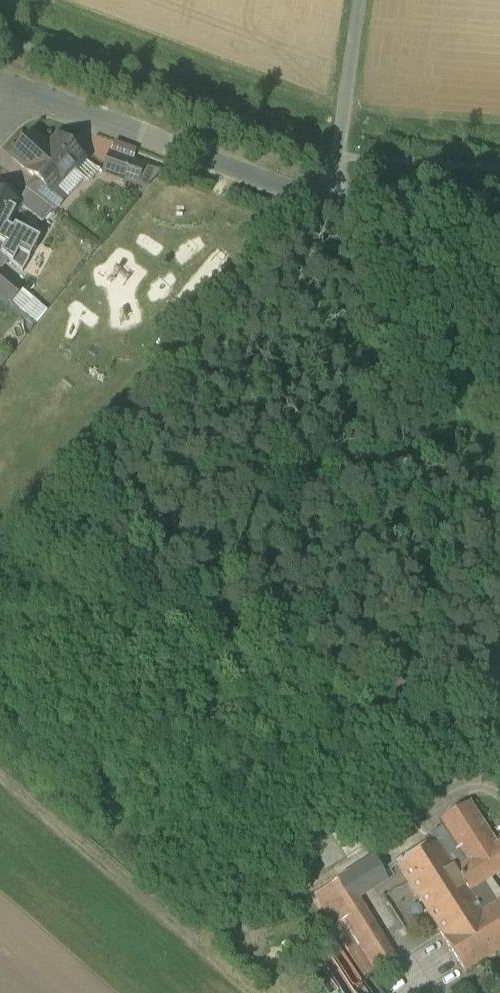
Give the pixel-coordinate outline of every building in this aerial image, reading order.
[(58,136),(49,147),(35,134),(14,157),(35,177),(53,193),(58,188),(74,169),(77,172),(85,162),(86,161),(58,136)] [(160,170),(112,153),(105,172),(97,169),(86,161),(85,162),(97,170),(147,187),(160,170)] [(58,188),(53,193),(35,177),(27,188),(56,210),(68,197),(58,188)] [(7,228),(19,205),(0,195),(0,240),(7,228)] [(7,228),(0,240),(0,254),(23,273),(40,240),(15,227),(13,231),(7,228)] [(0,271),(0,291),(13,301),(22,290),(0,271)] [(400,868),(444,937),(484,912),(470,891),(499,872),(499,845),(498,846),(470,803),(442,821),(448,829),(435,838),(439,844),(400,868)] [(361,867),(317,894),(368,975),(396,957),(359,897),(374,888),(361,867)] [(444,937),(466,973),(499,951),(499,902),(484,912),(444,937)]
